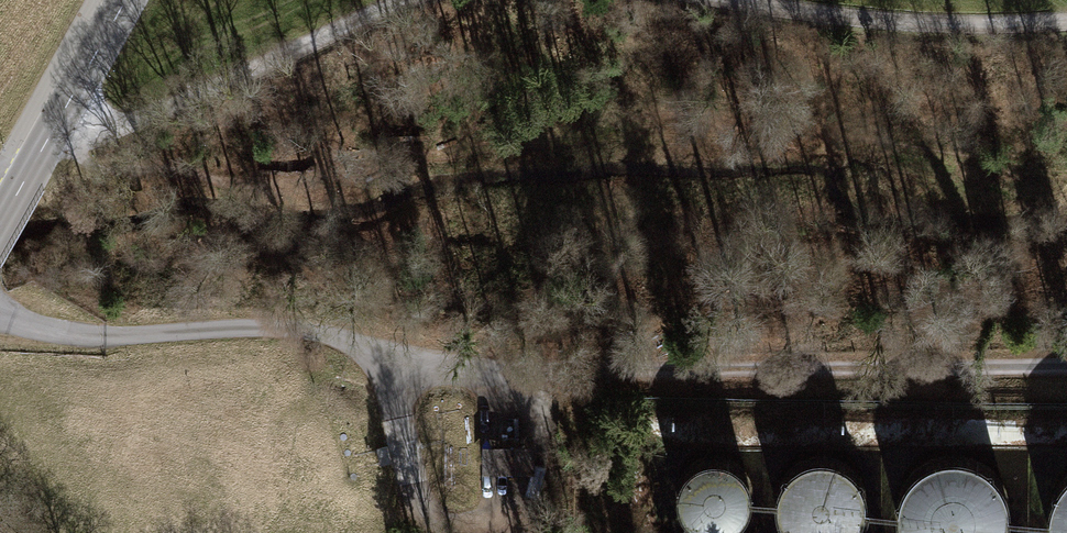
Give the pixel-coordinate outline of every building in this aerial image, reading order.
[(509,443),(482,444),(484,481),(510,480),(538,479),(536,442),(509,443)] [(702,463),(690,470),(681,481),(678,494),(679,508),(686,520),(697,528),(711,532),(725,530),(737,523),(745,512),(749,499),(747,485),(740,473),(729,465),(716,461),(702,463)] [(801,466),(788,476),(780,491),(778,507),(782,524),(790,532),(853,532),(854,532),(862,518),(864,501),(860,485),(849,471),(834,463),(818,461),(801,466)] [(966,463),(945,462),(925,469),(909,483),(900,502),(899,523),(903,532),(1004,532),(1006,529),(1007,508),(1000,488),(986,472),(966,463)] [(1061,490),(1052,509),(1050,530),(1051,532),(1066,532),(1066,483),(1061,490)]
